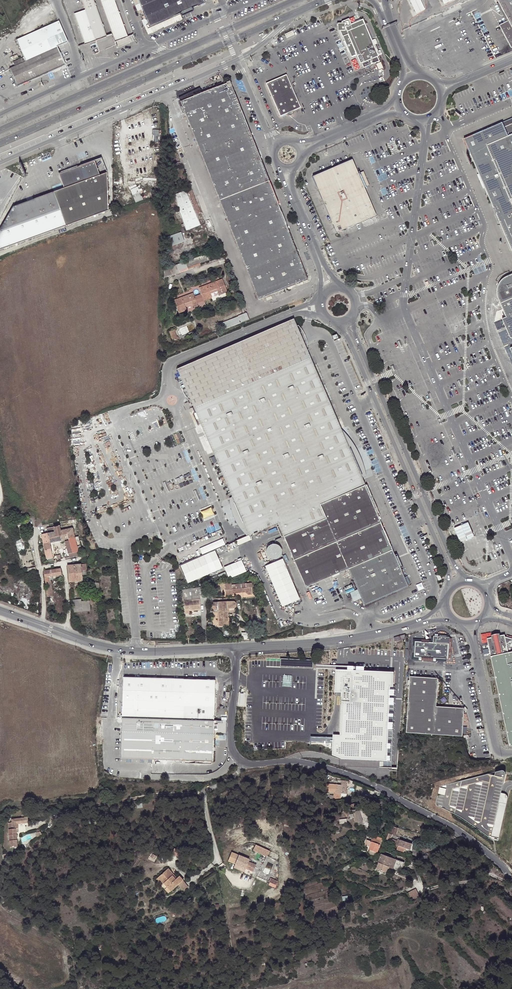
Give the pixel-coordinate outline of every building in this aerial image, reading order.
[(116,41),(130,36),(116,0),(101,0),(116,41)] [(131,1),(134,8),(137,16),(142,14),(145,21),(141,23),(143,29),(148,27),(149,29),(205,5),(202,0),(134,0),(131,1)] [(410,1),(416,14),(425,10),(421,0),(409,0),(410,1)] [(503,23),(511,40),(511,0),(497,0),(508,20),(503,23)] [(96,8),(84,12),(96,41),(96,42),(107,38),(96,8)] [(96,41),(84,12),(74,15),(85,45),(96,42),(96,41)] [(371,41),(362,21),(351,25),(348,20),(341,23),(342,24),(337,25),(337,32),(339,32),(351,58),(356,56),(360,65),(361,64),(363,69),(379,62),(377,57),(378,57),(371,41)] [(17,86),(23,83),(27,81),(53,71),(57,69),(63,66),(56,49),(68,44),(59,23),(17,40),(24,57),(13,62),(15,67),(9,69),(17,86)] [(503,23),(499,25),(511,48),(511,47),(511,40),(503,23)] [(371,41),(378,57),(382,55),(375,39),(371,41)] [(301,108),(287,74),(266,83),(280,116),(285,115),(287,115),(289,116),(292,115),(294,114),(295,112),(296,110),(301,108)] [(185,95),(180,97),(257,299),(274,293),(276,296),(284,292),(283,289),(306,281),(230,83),(186,99),(185,95)] [(510,126),(462,147),(489,211),(492,219),(500,236),(504,247),(507,254),(511,264),(511,265),(511,125),(510,126)] [(63,188),(60,189),(56,190),(67,224),(108,209),(106,171),(100,173),(94,160),(61,172),(61,180),(63,188)] [(356,173),(355,169),(350,160),(312,176),(336,233),(376,216),(366,194),(364,189),(356,173)] [(361,172),(356,173),(364,189),(368,188),(361,172)] [(133,189),(136,202),(144,200),(140,187),(133,189)] [(197,214),(202,212),(192,188),(173,195),(179,210),(182,219),(184,224),(185,227),(186,232),(202,226),(199,218),(197,214)] [(56,190),(16,204),(0,232),(0,248),(58,227),(67,224),(56,190)] [(16,204),(12,206),(0,225),(0,232),(16,204)] [(182,232),(167,237),(166,247),(185,241),(182,232)] [(214,250),(185,262),(187,268),(217,256),(214,250)] [(187,268),(185,262),(172,267),(172,275),(188,269),(187,268)] [(220,291),(222,294),(227,292),(222,279),(199,288),(201,294),(195,297),(193,294),(174,302),(176,307),(178,312),(179,314),(187,311),(186,308),(192,305),(197,303),(198,304),(211,299),(210,294),(217,292),(220,291)] [(504,283),(504,284),(502,287),(501,290),(500,294),(499,297),(499,299),(498,301),(498,305),(498,308),(499,311),(499,313),(501,319),(504,324),(507,331),(507,332),(503,334),(504,337),(510,349),(511,352),(511,280),(504,283)] [(246,312),(220,323),(222,330),(249,319),(246,312)] [(323,502),(361,483),(360,480),(349,454),(301,345),(289,318),(175,369),(186,394),(235,504),(245,529),(248,535),(251,533),(252,534),(257,532),(257,530),(274,523),(279,536),(328,514),(323,502)] [(176,330),(169,333),(173,342),(179,340),(178,337),(177,338),(175,333),(177,333),(176,330)] [(504,453),(507,444),(504,425),(495,419),(482,427),(493,493),(506,516),(511,532),(511,471),(504,453)] [(349,454),(360,480),(365,478),(364,474),(362,469),(360,464),(357,459),(353,453),(349,454)] [(363,608),(408,589),(361,483),(323,502),(328,514),(279,536),(303,589),(346,571),(356,592),(360,600),(363,608)] [(245,529),(235,504),(231,506),(232,512),(234,519),(238,526),(242,531),(245,529)] [(72,528),(60,531),(59,531),(61,540),(67,539),(67,536),(73,535),(72,530),(72,528)] [(54,532),(51,533),(53,542),(61,540),(59,531),(54,532)] [(69,544),(70,547),(76,546),(75,542),(78,541),(77,537),(74,537),(67,539),(68,541),(69,544)] [(65,545),(67,553),(69,557),(73,557),(78,556),(77,553),(72,554),(70,547),(69,544),(65,545)] [(266,550),(266,552),(266,553),(266,554),(267,556),(268,557),(269,558),(270,559),(271,560),(272,560),(274,560),(275,560),(277,560),(278,559),(279,558),(280,557),(281,556),(281,554),(282,553),(282,551),(281,550),(281,548),(280,547),(279,546),(277,545),(276,545),(274,544),(273,544),(271,545),(270,545),(269,546),(268,547),(267,549),(266,550)] [(76,546),(70,547),(72,554),(77,553),(78,556),(82,555),(81,551),(80,545),(76,546)] [(189,582),(226,568),(219,550),(182,564),(189,582)] [(302,599),(286,558),(268,565),(284,606),(302,599)] [(245,560),(227,565),(230,577),(249,572),(245,560)] [(84,564),(80,564),(66,566),(68,582),(69,582),(82,581),(81,575),(81,570),(85,569),(84,564)] [(45,583),(47,598),(53,597),(51,582),(50,582),(50,581),(52,581),(52,577),(61,576),(60,569),(43,572),(44,575),(45,583)] [(228,581),(217,583),(217,590),(222,590),(222,596),(229,595),(228,595),(241,593),(244,596),(249,595),(248,588),(248,583),(228,586),(228,581)] [(184,596),(188,596),(199,595),(206,594),(205,587),(193,588),(183,590),(184,596)] [(356,592),(349,596),(353,603),(360,600),(356,592)] [(80,601),(80,599),(72,600),(73,612),(81,611),(80,601)] [(189,600),(184,601),(186,610),(190,609),(191,611),(201,610),(200,599),(189,600)] [(89,600),(80,601),(81,611),(90,610),(89,600)] [(231,602),(214,603),(215,610),(217,610),(219,626),(229,625),(228,610),(232,609),(233,608),(234,606),(233,604),(232,602),(231,602)] [(242,632),(242,640),(250,639),(250,632),(242,632)] [(511,654),(511,639),(506,637),(506,639),(505,639),(504,637),(499,638),(499,635),(491,637),(491,639),(486,640),(490,658),(511,654)] [(449,661),(449,640),(413,639),(413,659),(449,661)] [(490,658),(509,748),(511,748),(511,654),(490,658)] [(387,762),(391,689),(393,689),(394,674),(346,672),(341,672),(335,671),(334,694),(339,695),(343,695),(341,738),(334,738),(333,757),(339,760),(387,762)] [(464,733),(465,706),(438,705),(438,675),(411,674),(408,730),(464,733)] [(184,680),(124,677),(121,759),(182,760),(184,680)] [(216,681),(184,680),(182,760),(214,761),(216,681)] [(497,842),(498,841),(508,798),(507,796),(506,794),(505,794),(504,793),(502,793),(506,774),(506,773),(504,771),(502,770),(441,786),(440,787),(436,804),(437,805),(454,814),(461,818),(493,840),(496,842),(497,842)] [(341,784),(326,783),(326,792),(340,793),(341,784)] [(23,821),(9,825),(10,828),(7,829),(9,847),(16,847),(15,828),(23,827),(23,821)] [(396,827),(390,825),(384,840),(389,842),(390,837),(392,832),(394,833),(396,827)] [(390,837),(389,842),(395,844),(397,845),(399,840),(390,837)] [(399,839),(399,840),(397,845),(405,848),(409,849),(411,843),(399,839)] [(379,845),(371,842),(368,849),(376,852),(379,845)] [(256,845),(253,850),(267,856),(270,851),(256,845)] [(250,859),(231,852),(228,861),(235,864),(246,868),(253,871),(256,864),(248,862),(250,859)] [(404,862),(380,853),(374,868),(384,872),(387,866),(400,872),(404,862)] [(170,869),(159,878),(164,884),(165,883),(172,892),(184,882),(181,877),(178,879),(170,869)]
